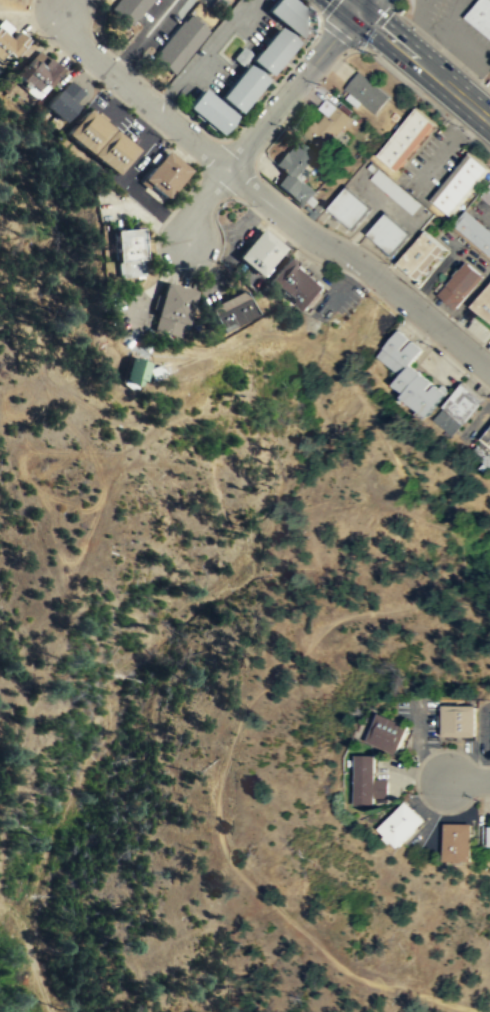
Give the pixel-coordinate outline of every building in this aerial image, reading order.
[(264,10),(271,0),(290,0),(313,18),(305,28),(296,37),(264,10)] [(465,17),(489,37),(489,0),(479,0),(465,17)] [(208,32),(189,14),(152,54),(171,72),(208,32)] [(5,64),(27,38),(17,30),(13,37),(0,26),(0,60),(5,64)] [(294,42),(267,73),(257,67),(249,59),(276,26),(285,32),(292,39),(294,42)] [(231,60),(242,66),(251,52),(240,46),(231,60)] [(62,69),(37,49),(15,79),(40,98),(62,69)] [(237,111),(263,79),(255,70),(245,63),(218,96),(227,104),(237,111)] [(344,89),(348,92),(343,98),(355,109),(360,103),(374,115),(390,97),(359,71),(344,89)] [(76,102),(84,91),(67,79),(47,107),(66,122),(79,105),(76,102)] [(216,133),(219,131),(226,124),(233,114),(200,87),(191,96),(184,106),(200,119),(216,133)] [(349,118),(327,98),(317,108),(324,115),(306,134),(321,148),(349,118)] [(114,173),(65,132),(88,108),(136,148),(114,173)] [(400,170),(439,124),(419,108),(380,154),(400,170)] [(275,184),(303,207),(317,190),(299,175),(317,154),(298,138),(275,165),(285,172),(275,184)] [(147,189),(149,186),(168,199),(190,168),(164,150),(140,184),(147,189)] [(472,151),(433,200),(453,216),(489,170),(489,166),(472,151)] [(481,195),(489,204),(489,187),(481,195)] [(374,205),(346,188),(331,212),(359,229),(374,205)] [(469,210),(456,225),(489,254),(489,228),(469,210)] [(369,238),(423,279),(448,248),(423,228),(417,235),(388,213),(369,238)] [(261,277),(285,247),(261,227),(237,257),(261,277)] [(142,228),(115,230),(118,279),(146,277),(142,228)] [(269,281),(307,312),(327,287),(290,256),(269,281)] [(434,290),(458,308),(484,274),(468,262),(450,285),(442,279),(434,290)] [(195,290),(164,282),(161,296),(155,294),(151,309),(157,311),(152,330),(178,336),(182,324),(186,325),(195,290)] [(474,307),(489,320),(489,288),(474,307)] [(219,331),(255,316),(243,290),(208,306),(219,331)] [(379,359),(403,376),(396,386),(409,395),(406,400),(429,417),(447,392),(412,366),(426,348),(400,330),(379,359)] [(123,382),(140,386),(145,361),(128,357),(123,382)] [(456,438),(486,399),(463,382),(434,421),(456,438)] [(481,441),(489,448),(489,429),(481,441)] [(440,734),(473,735),(473,703),(440,703),(440,734)] [(395,753),(409,725),(381,713),(377,714),(367,740),(395,753)] [(373,805),(374,797),(386,797),(386,788),(387,778),(374,778),(374,754),(355,754),(353,804),(373,805)] [(405,801),(423,818),(423,820),(400,845),(397,846),(378,828),(405,801)] [(470,823),(471,860),(469,861),(444,861),(443,823),(470,823)]
